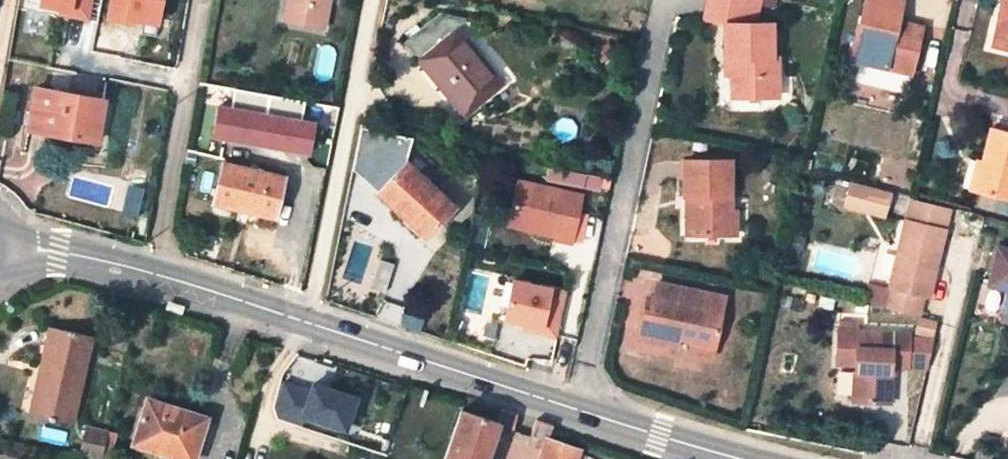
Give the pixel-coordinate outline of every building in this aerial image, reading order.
[(37,9),(90,21),(94,0),(38,0),(37,9)] [(105,20),(157,32),(164,0),(109,0),(105,20)] [(281,22),(288,24),(293,0),(285,0),(281,22)] [(288,24),(323,30),(329,0),(293,0),(288,24)] [(731,75),(731,89),(741,89),(741,99),(776,98),(775,74),(770,74),(770,64),(769,24),(752,24),(757,0),(708,0),(704,20),(724,24),(725,60),(731,59),(731,75)] [(910,74),(918,37),(894,31),(896,21),(901,0),(865,0),(851,59),(910,74)] [(991,47),(1007,50),(1007,0),(1002,0),(991,47)] [(510,100),(456,29),(467,19),(440,12),(403,44),(467,130),(510,100)] [(894,31),(918,37),(921,28),(896,21),(894,31)] [(270,109),(273,94),(235,86),(232,102),(270,109)] [(97,140),(104,100),(35,88),(27,128),(97,140)] [(741,89),(731,89),(731,99),(741,99),(741,89)] [(221,101),(214,134),(265,145),(272,112),(221,101)] [(310,108),(302,157),(319,161),(329,112),(310,108)] [(989,130),(982,161),(975,191),(1007,199),(1007,135),(989,130)] [(356,184),(377,196),(400,170),(364,142),(356,184)] [(975,191),(982,161),(976,160),(969,189),(975,191)] [(692,197),(693,235),(733,235),(733,211),(727,211),(727,197),(727,161),(683,162),(684,197),(686,196),(692,197)] [(223,164),(213,205),(233,210),(235,203),(253,207),(251,214),(272,218),(282,178),(223,164)] [(377,196),(431,259),(461,225),(406,164),(400,170),(377,196)] [(547,180),(601,191),(604,176),(551,165),(547,180)] [(896,192),(852,180),(843,209),(890,218),(896,192)] [(588,201),(519,192),(510,247),(577,261),(588,201)] [(911,197),(904,221),(946,231),(952,208),(911,197)] [(253,207),(235,203),(233,210),(251,214),(253,207)] [(946,231),(904,221),(883,308),(918,317),(922,297),(925,298),(932,270),(935,270),(946,231)] [(997,247),(988,285),(1007,289),(1007,250),(997,247)] [(723,298),(656,284),(652,299),(650,312),(643,311),(637,339),(677,347),(679,339),(690,342),(713,347),(723,298)] [(514,297),(507,337),(559,350),(567,305),(514,297)] [(820,297),(817,307),(831,310),(833,300),(820,297)] [(650,312),(652,299),(645,298),(643,311),(650,312)] [(91,338),(49,328),(44,348),(50,349),(43,379),(38,378),(29,416),(70,426),(91,338)] [(908,334),(837,330),(835,363),(854,364),(851,401),(888,403),(889,366),(906,367),(908,334)] [(676,351),(687,353),(690,342),(679,339),(677,347),(676,351)] [(713,347),(690,342),(687,353),(711,358),(713,347)] [(50,349),(44,348),(38,378),(43,379),(50,349)] [(309,387),(280,378),(274,406),(283,417),(349,436),(360,396),(313,381),(309,387)] [(147,400),(133,441),(173,454),(171,457),(177,458),(193,458),(205,419),(147,400)] [(517,413),(501,408),(495,423),(497,424),(514,428),(517,413)] [(459,411),(444,458),(485,458),(497,424),(495,423),(459,411)] [(536,420),(526,447),(541,451),(546,438),(548,433),(551,434),(554,425),(536,420)] [(579,449),(546,438),(541,451),(539,458),(576,458),(579,449)] [(171,457),(173,454),(133,441),(132,447),(168,458),(171,458),(171,457)]
